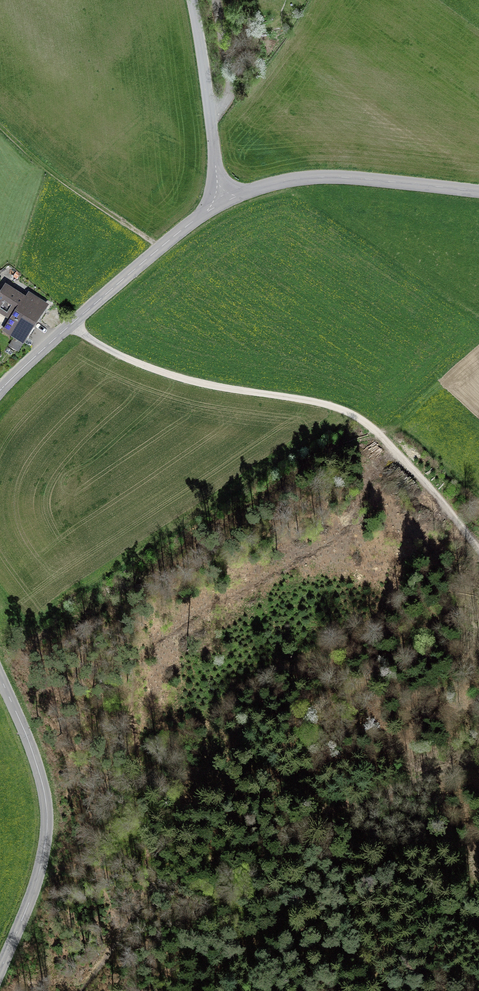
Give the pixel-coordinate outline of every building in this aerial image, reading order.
[(21,324),(13,336),(24,342),(46,307),(36,300),(33,299),(30,303),(5,288),(0,296),(0,311),(18,323),(21,324)]
